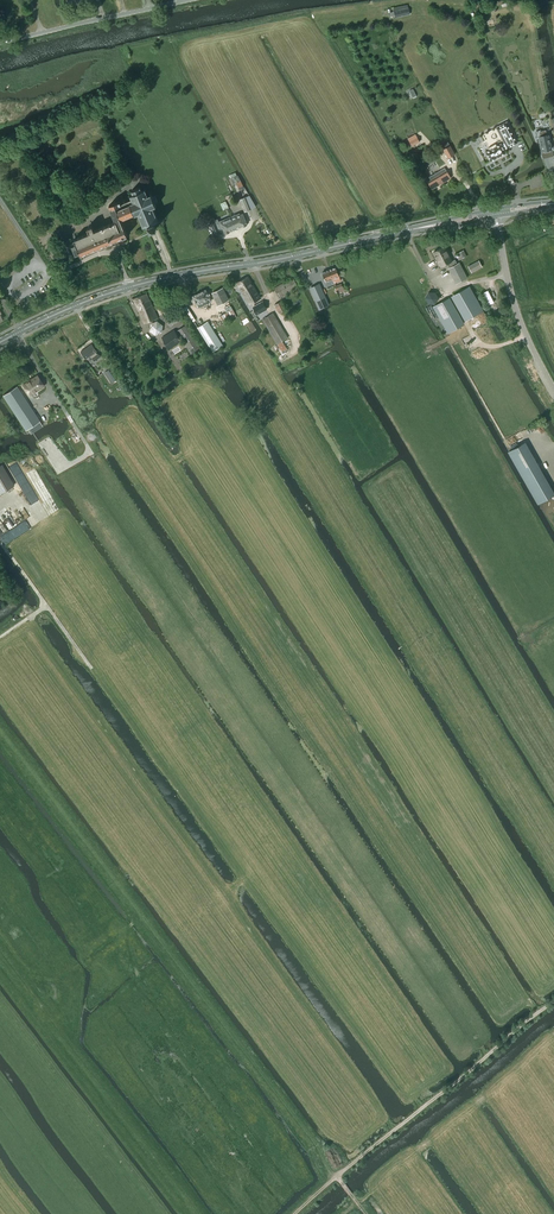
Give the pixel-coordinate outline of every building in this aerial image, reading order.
[(487,7),(480,9),(484,28),(496,26),(495,20),(490,21),(487,7)] [(409,8),(394,11),(395,18),(396,17),(409,14),(410,14),(409,8)] [(540,136),(537,136),(541,153),(550,151),(552,150),(552,151),(553,150),(546,119),(541,120),(544,130),(539,131),(540,136)] [(507,148),(518,143),(507,123),(497,129),(504,143),(501,144),(497,146),(495,143),(488,147),(489,150),(485,152),(490,161),(506,153),(504,150),(507,148)] [(416,137),(410,141),(412,145),(419,141),(417,138),(416,137)] [(441,145),(448,158),(454,154),(447,141),(441,145)] [(429,177),(431,180),(428,182),(432,189),(450,178),(444,168),(440,170),(429,177)] [(231,178),(233,184),(236,182),(237,186),(239,189),(244,187),(243,184),(238,175),(231,178)] [(94,231),(92,226),(87,228),(89,233),(74,239),(76,244),(72,245),(76,254),(80,252),(81,255),(109,243),(110,246),(115,243),(114,241),(127,235),(120,220),(134,214),(135,215),(138,213),(143,227),(145,226),(146,228),(149,227),(150,231),(156,228),(154,225),(157,224),(156,222),(158,221),(152,207),(156,206),(154,203),(157,201),(155,195),(152,197),(151,194),(148,196),(145,189),(142,191),(140,187),(132,190),(133,194),(130,195),(133,202),(130,203),(130,204),(116,210),(115,207),(121,204),(119,201),(109,205),(116,221),(94,231)] [(246,197),(239,200),(245,211),(251,208),(246,197)] [(226,201),(220,204),(223,210),(229,207),(226,201)] [(217,219),(215,214),(214,212),(207,215),(208,217),(210,222),(217,219)] [(239,213),(231,217),(232,220),(236,228),(242,226),(244,227),(246,226),(246,224),(247,224),(243,213),(240,215),(239,213)] [(223,222),(221,223),(222,227),(225,233),(227,234),(229,233),(230,231),(236,228),(232,220),(231,217),(223,220),(223,222)] [(447,263),(450,268),(457,264),(455,259),(452,261),(444,246),(433,252),(441,267),(447,263)] [(468,266),(471,271),(482,266),(479,260),(468,266)] [(459,263),(457,264),(450,268),(449,268),(456,283),(467,277),(459,263)] [(325,281),(335,278),(339,276),(336,267),(322,272),(325,281)] [(260,298),(248,276),(237,282),(249,304),(260,298)] [(293,278),(275,288),(267,292),(274,305),(275,304),(280,313),(286,309),(280,297),(298,287),(293,278)] [(310,288),(319,308),(323,306),(329,304),(328,303),(319,283),(310,288)] [(469,286),(453,295),(467,320),(483,311),(481,306),(473,292),(469,286)] [(222,288),(212,293),(218,305),(220,304),(221,305),(224,304),(223,302),(228,300),(222,288)] [(195,295),(193,296),(197,304),(198,303),(200,306),(201,306),(206,303),(205,300),(209,298),(205,290),(204,290),(195,295)] [(435,302),(429,291),(421,296),(426,306),(435,302)] [(146,293),(133,299),(136,305),(144,323),(158,317),(154,309),(146,293)] [(462,325),(447,299),(433,307),(448,333),(462,325)] [(259,303),(253,307),(257,314),(264,311),(259,303)] [(219,315),(220,316),(224,324),(237,316),(231,305),(225,308),(226,312),(219,315)] [(165,318),(169,326),(178,321),(173,313),(165,318)] [(273,313),(263,319),(270,332),(282,352),(287,349),(282,341),(288,338),(273,313)] [(198,327),(197,328),(212,351),(213,351),(213,350),(222,345),(209,324),(208,323),(207,321),(198,327)] [(177,331),(192,355),(202,350),(186,325),(177,331)] [(162,338),(169,349),(181,341),(174,330),(162,338)] [(86,359),(91,355),(92,357),(94,360),(100,356),(98,353),(97,354),(96,352),(97,351),(92,344),(81,351),(86,359)] [(112,368),(107,371),(113,380),(117,378),(112,368)] [(26,382),(23,384),(26,389),(29,395),(37,390),(43,386),(43,385),(37,377),(31,381),(30,379),(26,382)] [(3,396),(22,425),(25,430),(39,420),(25,399),(17,386),(3,396)] [(524,443),(509,451),(538,503),(550,496),(553,494),(524,443)] [(6,490),(14,485),(2,464),(0,465),(0,493),(6,490)]
